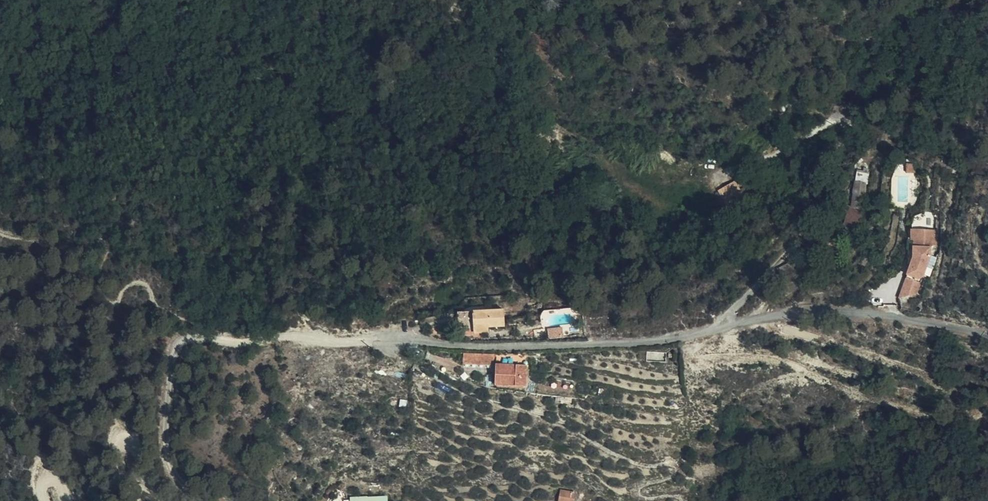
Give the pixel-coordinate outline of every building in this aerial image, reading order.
[(923,162),(914,163),(915,171),(924,170),(923,162)] [(865,179),(880,173),(881,168),(875,166),(874,171),(868,170),(865,179)] [(856,216),(853,226),(867,230),(873,208),(870,208),(876,183),(878,182),(880,173),(865,179),(856,216)] [(718,190),(728,208),(747,197),(737,179),(718,190)] [(918,270),(909,297),(927,292),(932,275),(940,253),(940,243),(945,243),(945,228),(933,228),(933,238),(923,238),(923,256),(921,262),(918,270)] [(921,228),(921,238),(923,238),(933,238),(933,228),(921,228)] [(497,317),(464,319),(464,332),(469,332),(469,338),(477,337),(476,331),(480,331),(480,334),(498,333),(497,317)] [(564,336),(563,326),(549,327),(549,337),(564,336)] [(465,362),(495,362),(495,352),(464,353),(465,362)] [(486,363),(455,363),(455,373),(486,373),(486,363)] [(519,374),(488,373),(488,393),(518,393),(519,374)]
